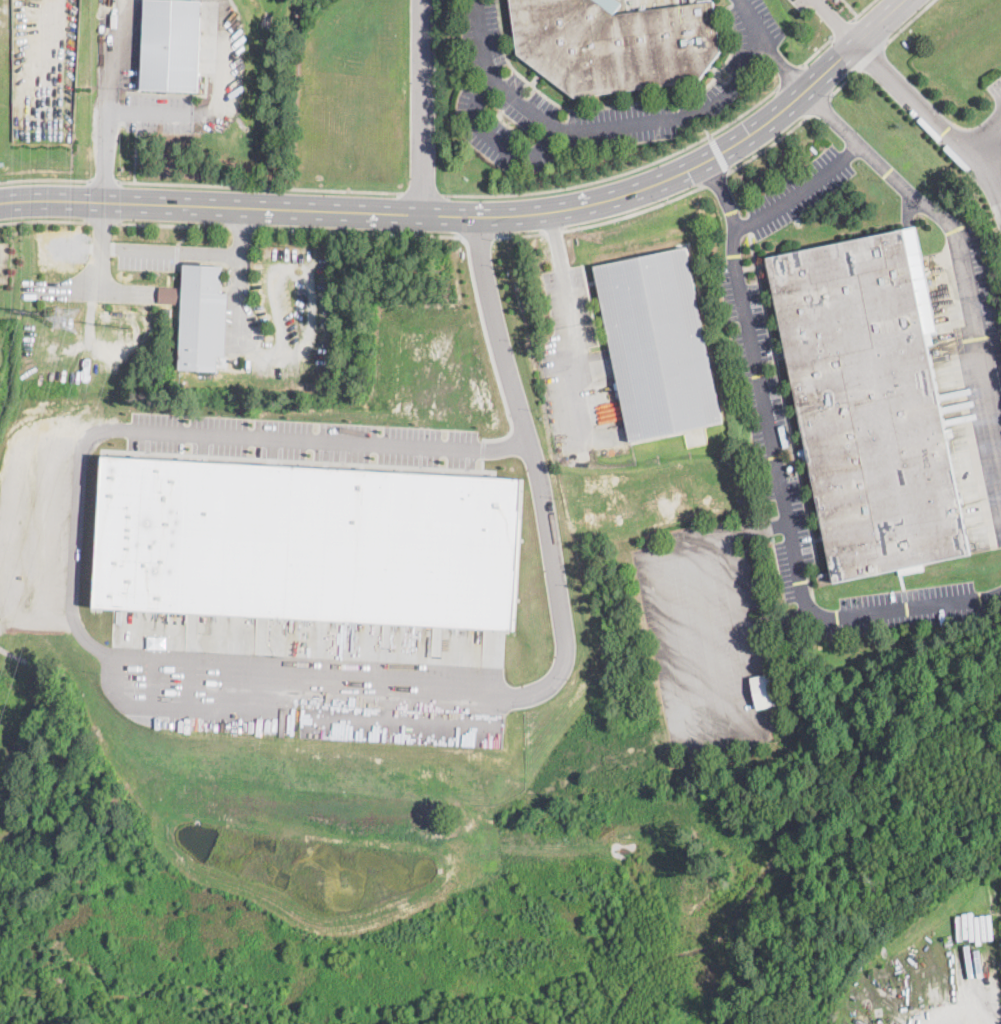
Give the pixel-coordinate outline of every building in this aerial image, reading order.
[(141,88),(145,0),(202,0),(198,91),(141,88)] [(518,54),(511,0),(617,0),(621,3),(613,15),(714,1),(721,52),(699,80),(575,97),(518,54)] [(908,251),(909,254),(921,251),(937,331),(931,332),(934,344),(928,345),(971,554),(921,565),(922,570),(899,575),(896,570),(834,583),(766,257),(904,229),(908,251)] [(684,430),(629,441),(594,266),(687,247),(723,422),(684,430)] [(228,292),(226,355),(217,355),(217,370),(179,369),(183,264),(222,265),(221,292),(228,292)] [(181,286),(159,285),(158,302),(181,303),(181,286)] [(521,477),(513,625),(96,603),(104,455),(521,477)] [(777,704),(758,708),(750,676),(769,672),(777,704)]
